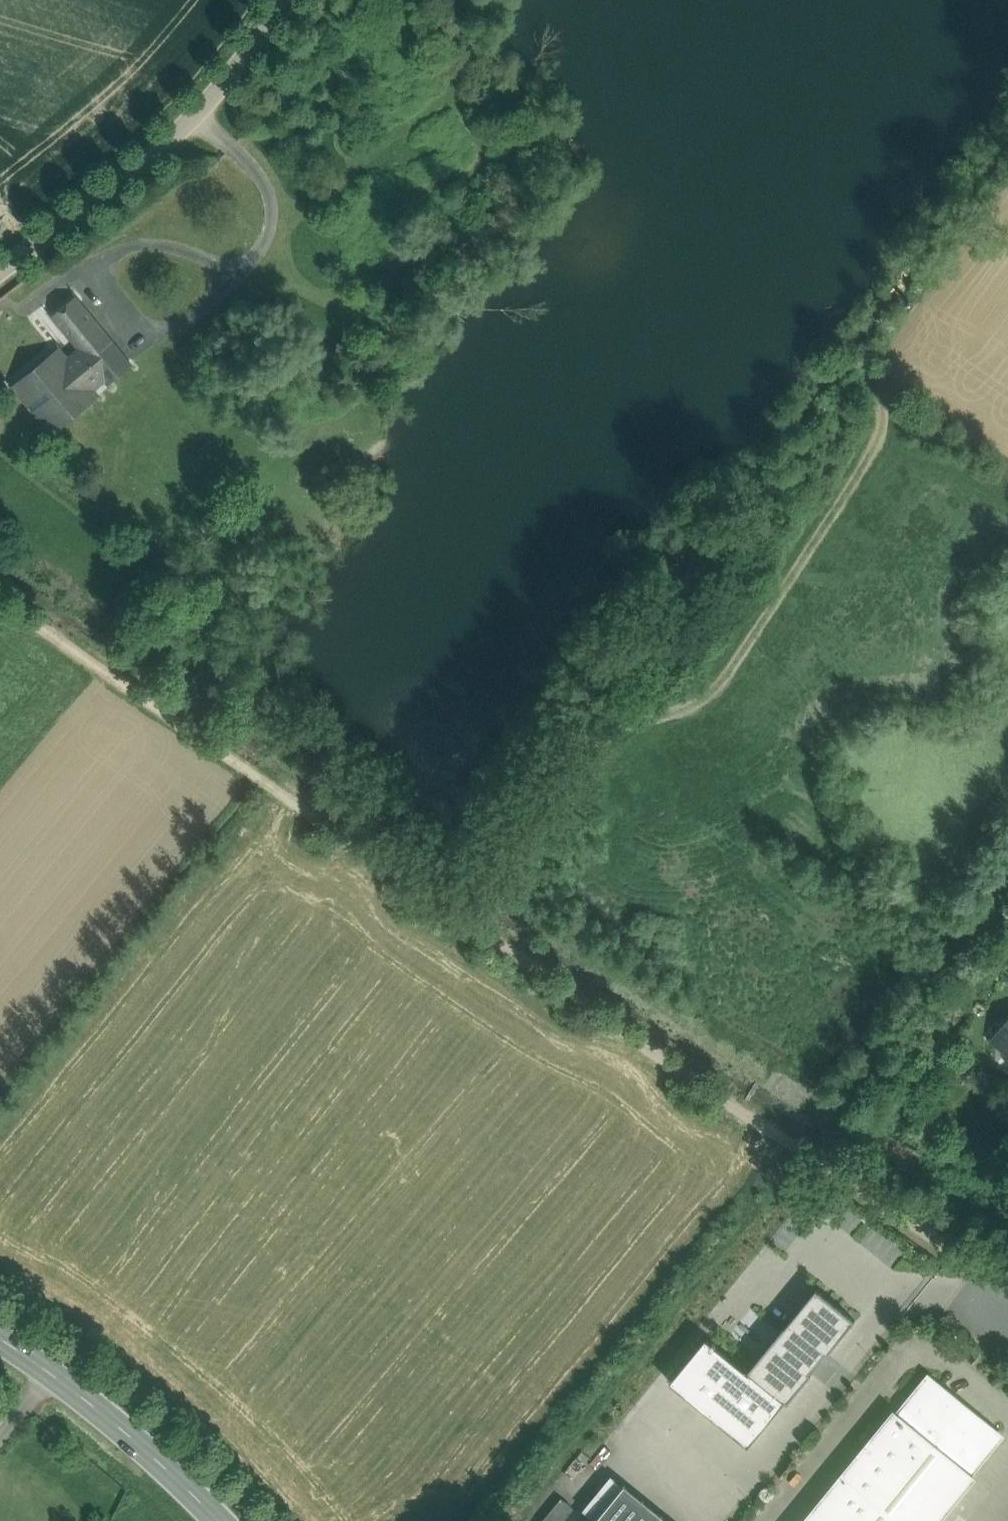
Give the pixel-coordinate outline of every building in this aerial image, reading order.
[(107,335),(76,298),(54,316),(81,348),(85,353),(107,335)] [(60,355),(21,387),(40,410),(48,404),(60,420),(92,394),(85,386),(102,373),(85,353),(81,348),(65,361),(60,355)] [(804,1217),(795,1209),(777,1232),(786,1239),(804,1217)] [(825,1264),(720,1392),(765,1428),(870,1300),(825,1264)] [(1002,1435),(928,1376),(897,1414),(970,1474),(1002,1435)] [(804,1520),(936,1520),(972,1477),(972,1478),(973,1477),(970,1474),(897,1414),(893,1412),(804,1520)] [(607,1472),(585,1507),(595,1514),(617,1479),(607,1472)] [(594,1520),(669,1520),(624,1485),(594,1520)] [(542,1520),(563,1520),(573,1508),(561,1498),(542,1520)]
